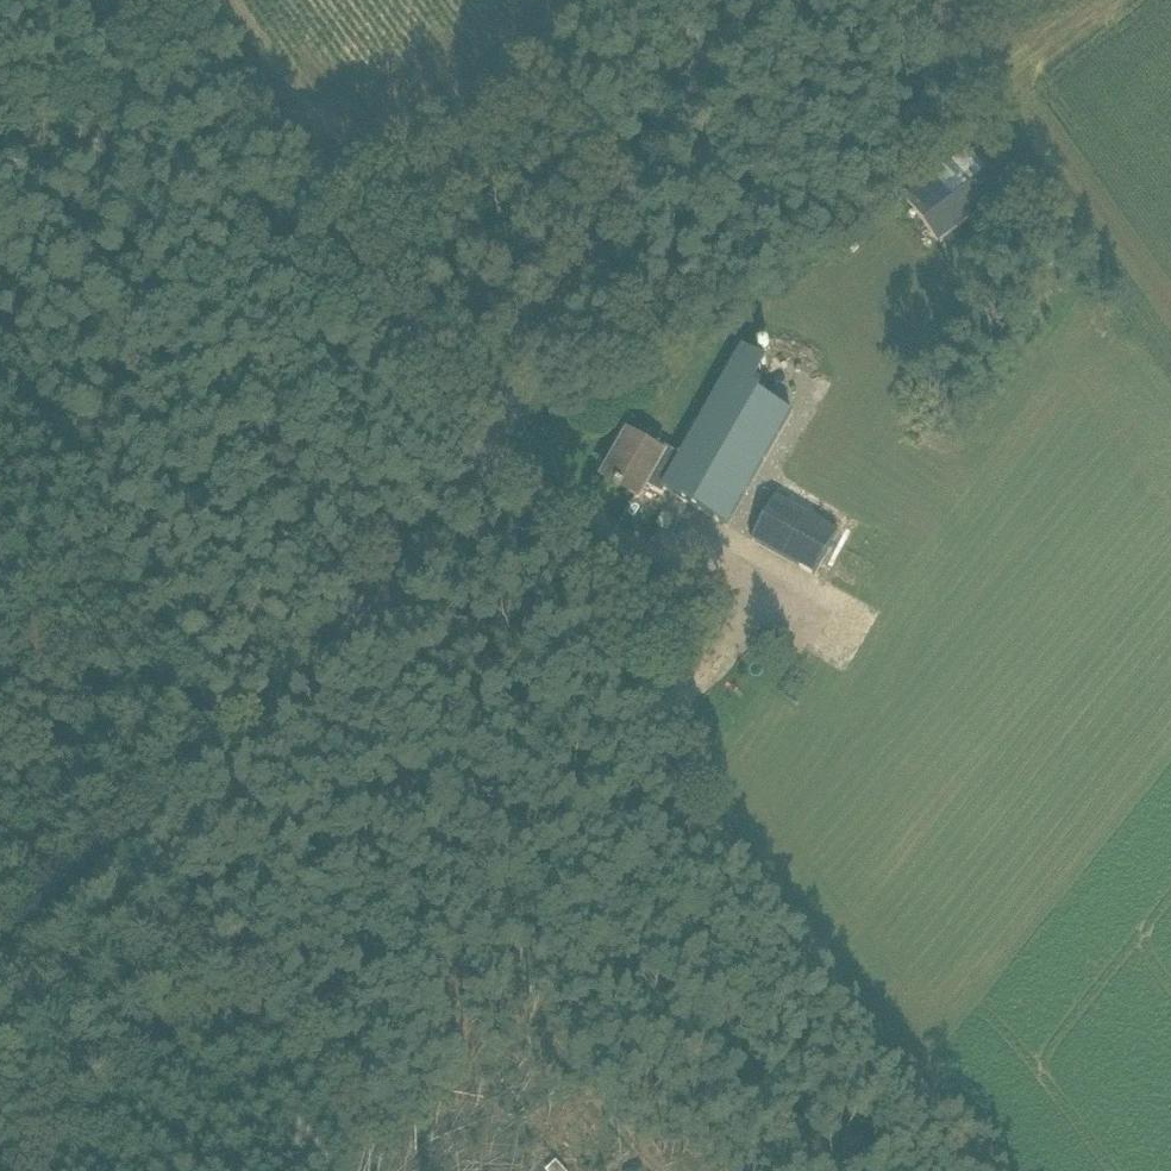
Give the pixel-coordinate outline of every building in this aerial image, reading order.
[(912,209),(938,244),(1002,196),(976,161),(912,209)] [(666,480),(661,490),(727,527),(790,412),(728,377),(682,457),(666,448),(661,456),(629,437),(605,479),(617,486),(616,487),(641,501),(656,475),(666,480)] [(775,498),(751,540),(814,575),(838,533),(775,498)]
